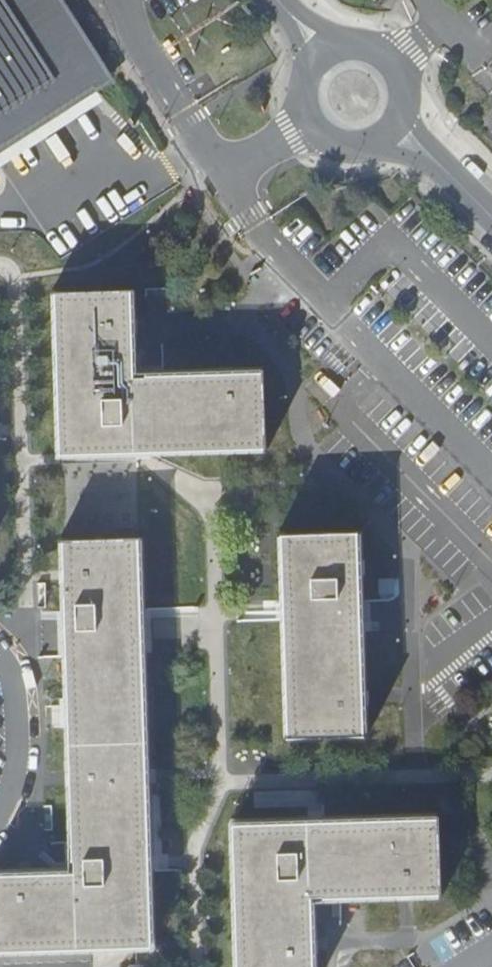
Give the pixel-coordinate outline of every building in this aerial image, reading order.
[(109,70),(64,0),(0,0),(0,139),(109,70)] [(109,70),(0,139),(0,154),(115,80),(109,70)] [(266,446),(264,370),(147,374),(146,375),(135,375),(132,288),(56,291),(60,453),(266,446)] [(133,536),(133,526),(114,526),(114,537),(63,539),(73,858),(75,858),(75,869),(0,872),(0,949),(135,945),(152,944),(140,536),(133,536)] [(365,732),(359,529),(282,532),(289,735),(365,732)] [(439,815),(233,822),(238,966),(314,966),(313,894),(323,894),(324,896),(441,892),(439,815)] [(135,945),(135,965),(128,966),(127,966),(171,966),(170,944),(152,944),(135,945)]
